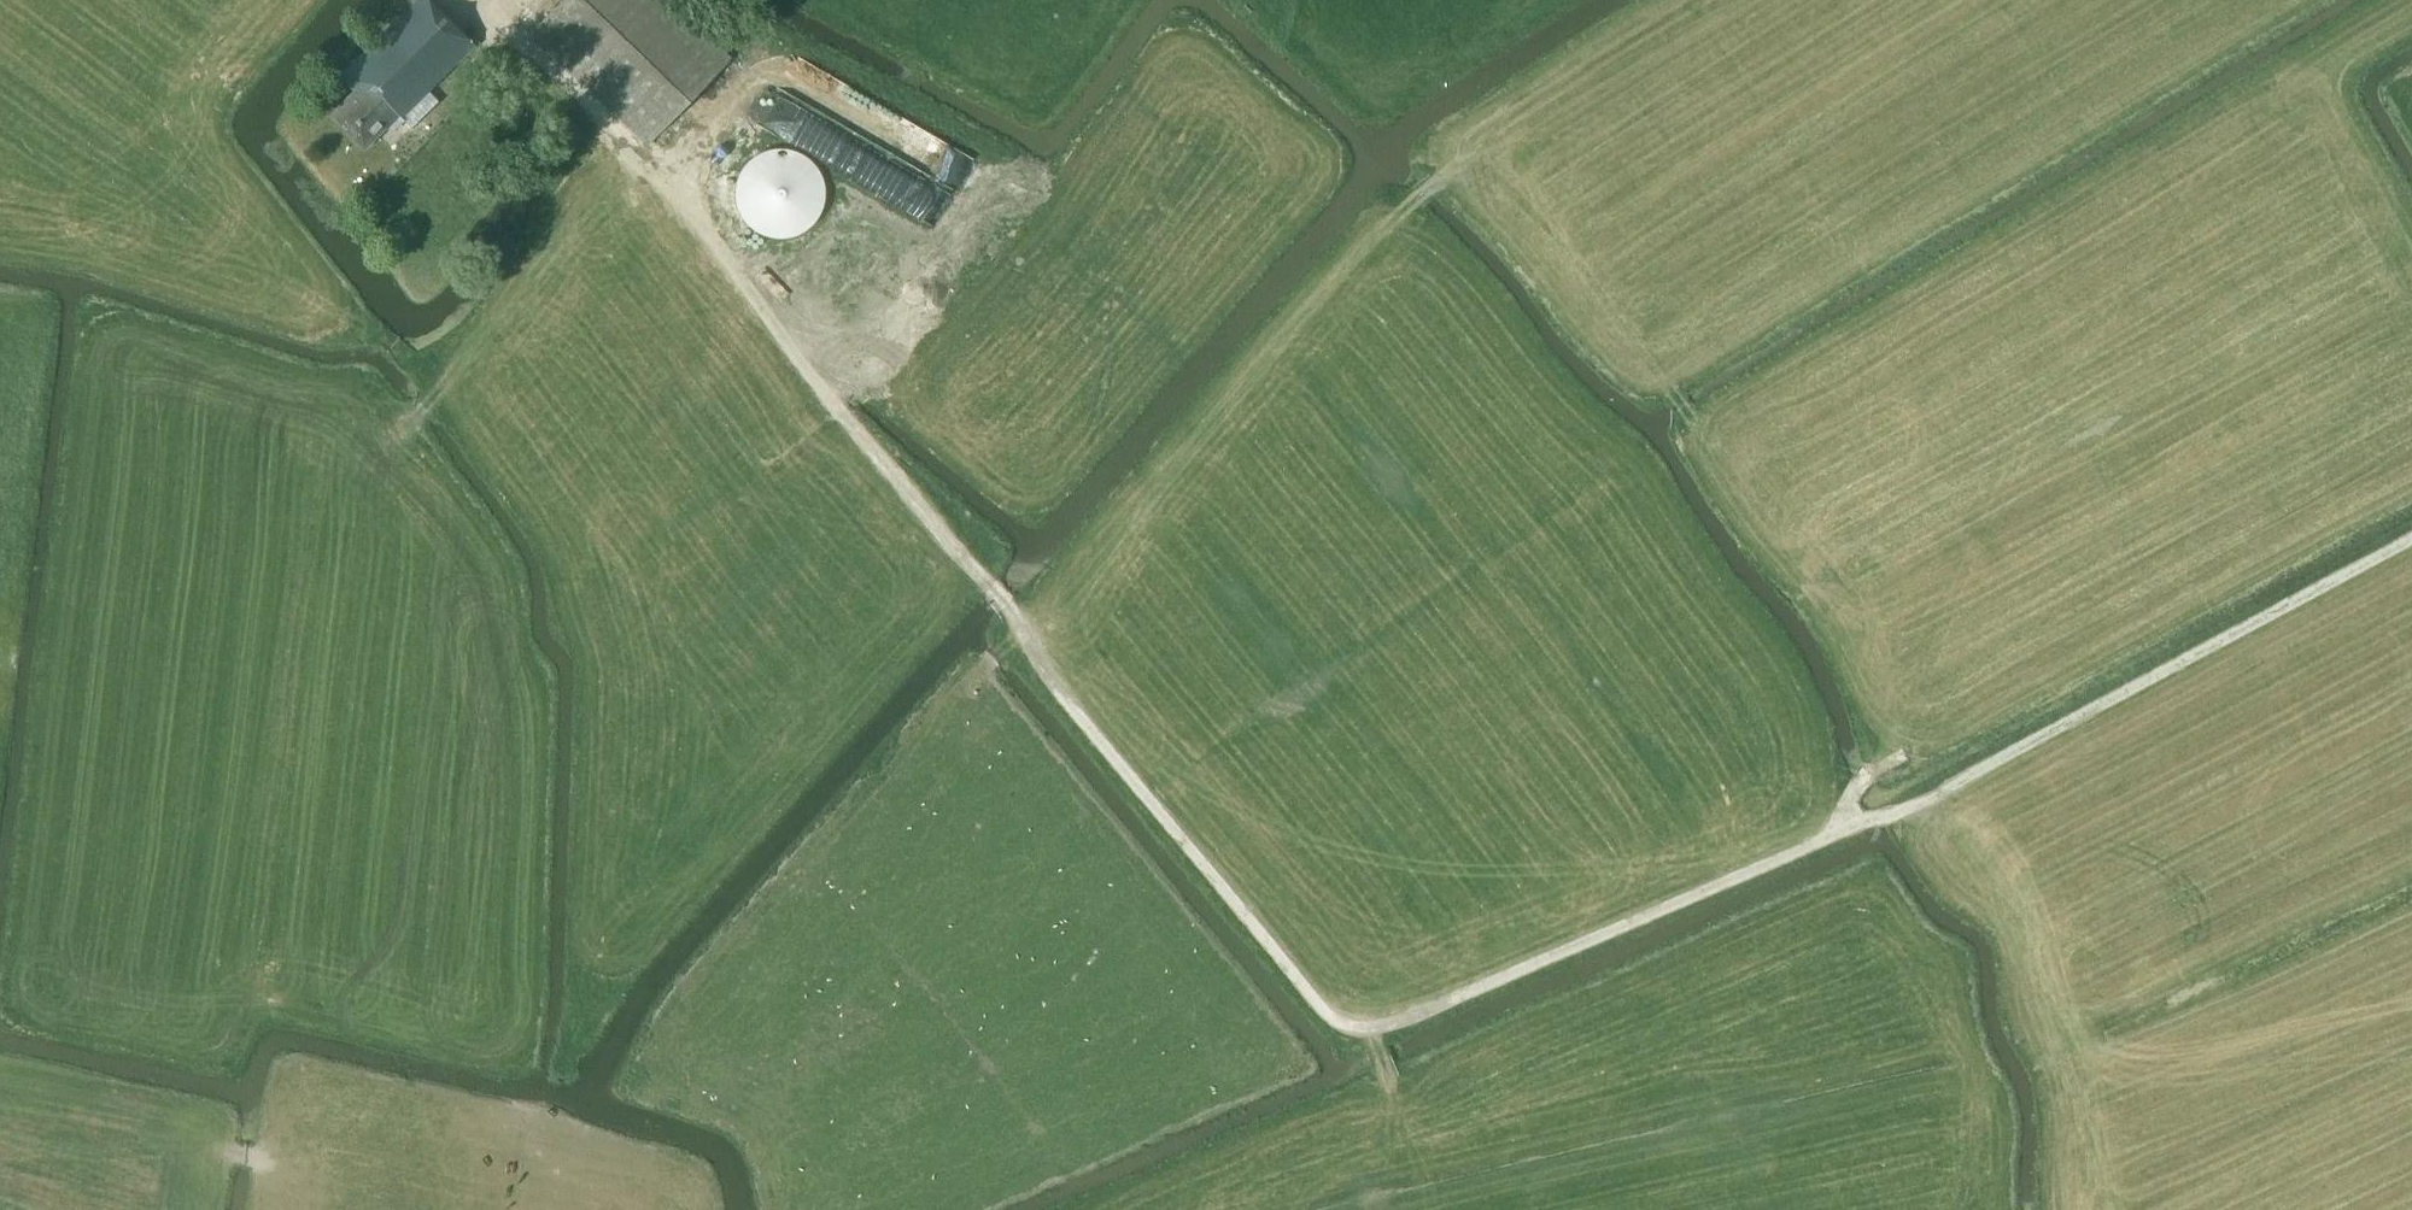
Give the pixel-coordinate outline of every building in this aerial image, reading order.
[(404,12),(340,76),(356,92),(333,115),(364,146),(385,125),(392,132),(403,121),(401,119),(475,45),(430,0),(392,0),(404,12)] [(647,144),(730,58),(671,0),(562,0),(531,32),(647,144)] [(734,187),(734,191),(734,195),(735,199),(736,203),(737,207),(739,211),(741,214),(743,218),(746,221),(749,224),(752,226),(755,229),(759,231),(763,232),(767,234),(770,235),(775,235),(779,235),(783,235),(787,235),(791,234),(795,232),(798,231),(802,229),(805,226),(809,224),(811,221),(814,218),(816,214),(818,211),(820,207),(821,203),(822,199),(823,195),(823,191),(823,187),(822,183),(821,179),(820,175),(818,171),(816,168),(814,164),(811,161),(809,158),(805,156),(802,153),(798,151),(795,150),(791,148),(787,147),(783,147),(779,147),(775,147),(770,147),(767,148),(763,150),(759,151),(755,153),(752,156),(749,158),(746,161),(743,164),(741,168),(739,171),(737,175),(736,179),(735,183),(734,187)]
